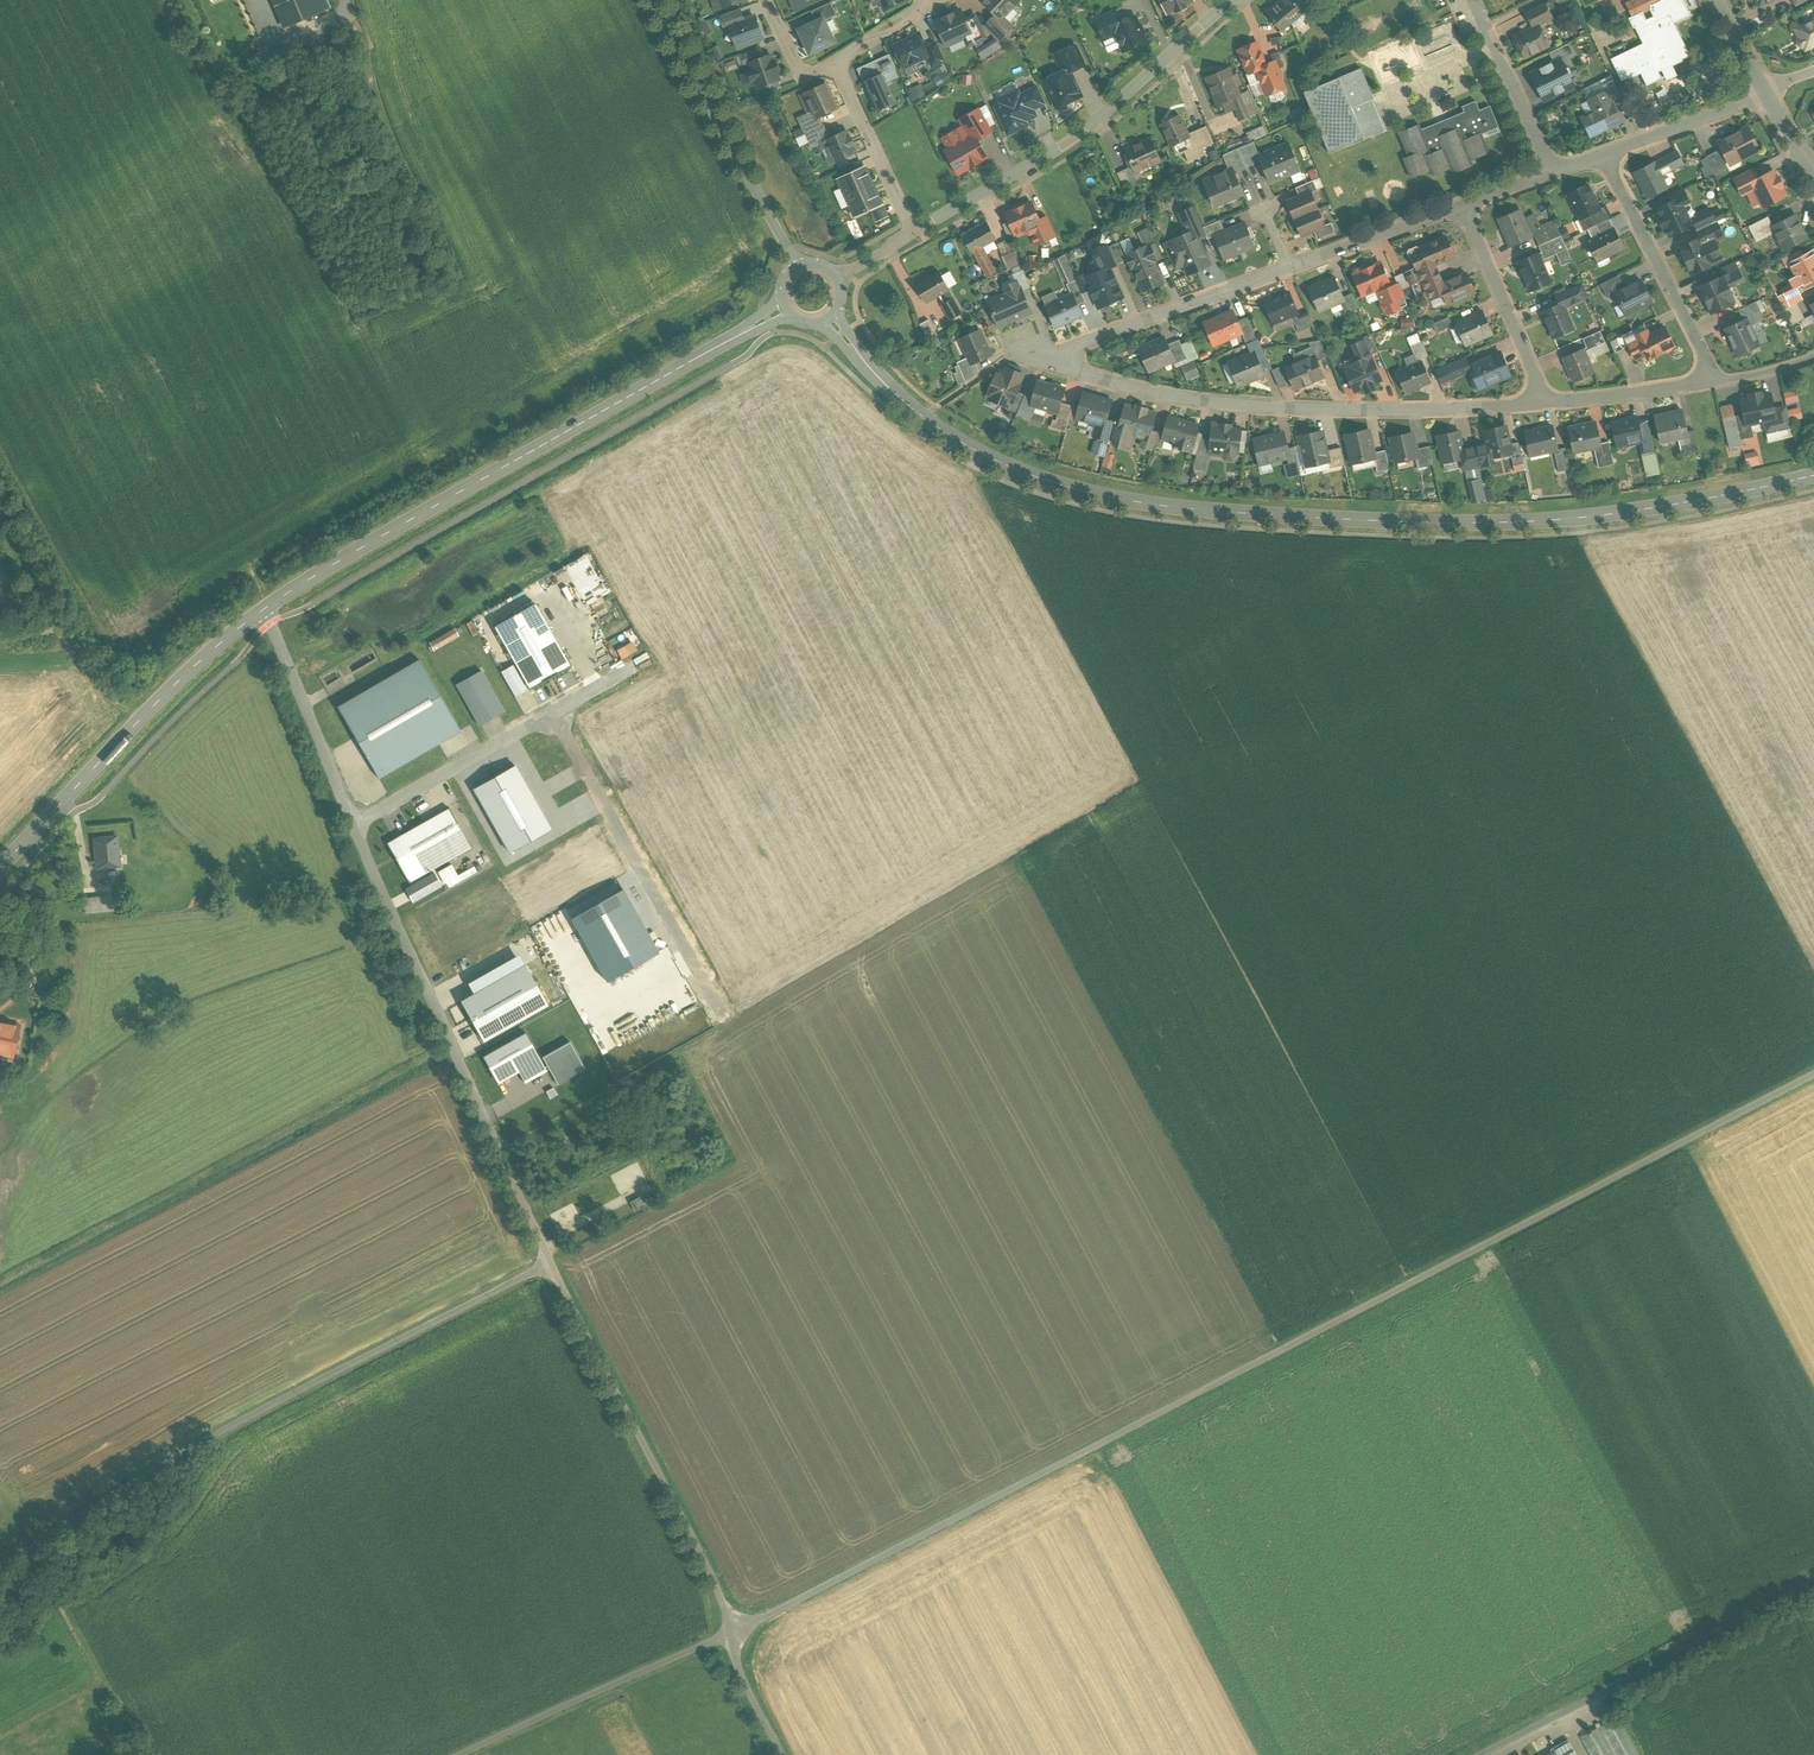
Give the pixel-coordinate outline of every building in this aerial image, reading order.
[(290,26),(330,9),(327,0),(278,0),(290,26)] [(795,10),(816,0),(790,0),(795,10)] [(885,9),(904,0),(881,0),(885,9)] [(984,3),(996,15),(1001,19),(1003,17),(1019,0),(987,0),(984,3)] [(1167,12),(1168,13),(1169,13),(1176,9),(1177,11),(1177,12),(1178,11),(1185,8),(1186,8),(1186,7),(1185,7),(1184,5),(1192,1),(1193,1),(1192,0),(1161,0),(1167,12)] [(1277,4),(1290,20),(1298,14),(1300,16),(1308,9),(1301,0),(1282,0),(1277,4)] [(1634,0),(1626,4),(1633,18),(1652,9),(1651,7),(1661,2),(1660,0),(1634,0)] [(813,12),(818,22),(824,19),(825,20),(836,15),(831,3),(813,12)] [(1545,3),(1526,13),(1533,28),(1539,26),(1553,19),(1545,3)] [(1290,20),(1277,4),(1277,5),(1274,8),(1273,7),(1266,13),(1280,29),(1290,20)] [(740,9),(721,16),(725,28),(731,26),(730,25),(744,20),(740,9)] [(961,10),(936,22),(947,46),(965,37),(972,34),(967,22),(961,10)] [(1114,13),(1096,22),(1104,39),(1116,34),(1113,27),(1119,24),(1114,13)] [(1001,19),(996,15),(986,26),(1000,40),(1013,26),(1003,17),(1001,19)] [(1670,15),(1644,28),(1650,41),(1612,60),(1622,81),(1640,72),(1647,86),(1665,77),(1667,80),(1677,76),(1672,65),(1690,56),(1670,15)] [(744,20),(730,25),(731,26),(739,48),(763,39),(755,16),(744,20)] [(1130,19),(1127,18),(1123,20),(1122,23),(1119,24),(1113,27),(1116,34),(1117,37),(1116,37),(1120,46),(1121,45),(1124,52),(1146,41),(1135,17),(1130,19)] [(985,37),(976,18),(967,22),(972,34),(965,37),(969,45),(985,37)] [(818,22),(801,30),(811,53),(835,42),(825,20),(824,19),(818,22)] [(1795,30),(1800,38),(1799,40),(1798,41),(1798,43),(1798,44),(1799,45),(1800,46),(1800,47),(1801,47),(1803,48),(1805,47),(1806,50),(1813,45),(1813,20),(1795,30)] [(1533,28),(1528,31),(1526,30),(1520,33),(1520,35),(1515,38),(1520,48),(1519,51),(1522,55),(1524,56),(1525,58),(1549,46),(1539,26),(1533,28)] [(914,38),(895,47),(904,67),(928,57),(928,56),(925,48),(922,43),(923,42),(924,41),(921,35),(919,34),(914,36),(914,38)] [(936,43),(925,48),(928,56),(928,57),(933,68),(945,62),(944,61),(945,60),(938,44),(937,44),(936,43)] [(1267,66),(1262,54),(1262,53),(1260,47),(1259,47),(1257,43),(1239,51),(1248,74),(1246,75),(1251,87),(1261,82),(1267,96),(1269,95),(1282,89),(1284,89),(1280,79),(1281,76),(1278,70),(1275,62),(1267,66)] [(1076,46),(1056,55),(1063,72),(1069,70),(1070,72),(1085,65),(1076,46)] [(762,48),(742,55),(745,66),(749,64),(765,58),(762,48)] [(1277,48),(1270,51),(1275,62),(1282,59),(1277,48)] [(894,67),(889,55),(858,68),(868,91),(871,90),(866,78),(882,71),(894,67)] [(765,58),(749,64),(752,71),(749,72),(753,82),(755,81),(758,88),(780,80),(778,73),(780,72),(776,62),(774,63),(771,56),(765,58)] [(1285,67),(1282,59),(1275,62),(1278,70),(1285,67)] [(1561,60),(1532,73),(1542,94),(1570,81),(1561,60)] [(1229,69),(1217,74),(1207,78),(1211,89),(1215,88),(1222,104),(1231,100),(1241,96),(1241,95),(1229,69)] [(1387,130),(1361,69),(1304,92),(1330,154),(1387,130)] [(1070,72),(1069,70),(1063,72),(1045,81),(1058,108),(1081,97),(1079,91),(1077,90),(1074,84),(1075,83),(1070,72)] [(871,90),(879,110),(896,103),(882,71),(866,78),(871,90)] [(1614,81),(1603,86),(1606,92),(1612,103),(1622,98),(1614,81)] [(826,84),(805,93),(813,110),(817,118),(820,116),(837,108),(826,84)] [(1037,86),(1025,92),(1026,93),(1025,93),(1028,99),(1040,93),(1037,86)] [(1282,89),(1269,95),(1272,102),(1276,102),(1283,100),(1285,96),(1282,89)] [(1018,91),(1006,97),(1008,101),(996,107),(1008,134),(1022,127),(1021,125),(1026,123),(1025,121),(1036,116),(1028,99),(1025,93),(1020,96),(1018,91)] [(1606,92),(1593,99),(1599,110),(1582,118),(1591,137),(1621,122),(1612,103),(1606,92)] [(1241,96),(1231,100),(1240,121),(1252,116),(1243,94),(1241,95),(1241,96)] [(1476,102),(1462,107),(1465,112),(1421,130),(1419,125),(1399,133),(1409,157),(1404,159),(1412,179),(1430,171),(1432,177),(1451,169),(1453,174),(1473,166),(1471,161),(1489,153),(1482,135),(1499,128),(1490,106),(1480,111),(1476,102)] [(979,109),(960,119),(963,125),(969,134),(980,138),(992,132),(979,109)] [(813,110),(797,118),(805,135),(824,126),(820,116),(817,118),(813,110)] [(1179,116),(1161,125),(1172,147),(1180,143),(1190,138),(1188,134),(1179,116)] [(963,125),(941,138),(952,162),(951,165),(955,170),(957,171),(959,174),(989,157),(980,138),(969,134),(963,125)] [(824,126),(805,135),(811,148),(821,144),(820,143),(830,139),(824,126)] [(1207,126),(1195,131),(1202,149),(1203,148),(1214,144),(1207,126)] [(1748,127),(1718,143),(1723,152),(1728,162),(1738,157),(1739,160),(1759,150),(1748,127)] [(830,139),(820,143),(821,144),(823,150),(830,147),(836,161),(856,152),(853,145),(854,144),(851,138),(850,138),(847,131),(830,139)] [(1195,131),(1188,134),(1190,138),(1180,143),(1189,163),(1206,155),(1203,148),(1202,149),(1195,131)] [(1135,146),(1125,150),(1132,166),(1135,173),(1140,171),(1139,169),(1150,164),(1151,166),(1161,161),(1151,138),(1150,139),(1150,140),(1135,146)] [(1254,142),(1239,148),(1247,167),(1261,161),(1259,156),(1254,142)] [(1259,156),(1261,161),(1270,184),(1300,171),(1289,143),(1259,156)] [(1239,148),(1226,154),(1232,169),(1233,168),(1235,173),(1247,167),(1239,148)] [(1723,152),(1707,160),(1715,177),(1729,170),(1726,163),(1728,162),(1723,152)] [(1675,153),(1654,163),(1658,171),(1669,165),(1671,171),(1682,165),(1675,153)] [(1654,163),(1635,173),(1648,198),(1667,188),(1658,171),(1654,163)] [(1135,173),(1132,166),(1124,170),(1131,186),(1144,180),(1140,171),(1135,173)] [(866,168),(838,181),(855,219),(883,206),(866,168)] [(1232,169),(1204,181),(1215,207),(1244,195),(1235,173),(1233,168),(1232,169)] [(1753,169),(1734,178),(1742,194),(1754,188),(1751,183),(1758,179),(1753,169)] [(1758,179),(1751,183),(1754,188),(1763,207),(1785,196),(1781,188),(1783,187),(1782,186),(1779,179),(1779,178),(1778,177),(1776,179),(1773,172),(1758,179)] [(1314,181),(1296,188),(1300,197),(1311,192),(1311,193),(1318,190),(1314,181)] [(1600,210),(1587,185),(1568,195),(1581,219),(1590,214),(1593,219),(1602,214),(1599,210),(1600,210)] [(1682,189),(1670,196),(1673,202),(1679,199),(1682,205),(1688,202),(1682,189)] [(1300,197),(1288,202),(1295,219),(1318,210),(1311,193),(1311,192),(1300,197)] [(1673,202),(1658,209),(1662,218),(1659,220),(1663,229),(1666,227),(1670,236),(1694,225),(1691,218),(1695,216),(1688,202),(1682,205),(1679,199),(1673,202)] [(1031,202),(1006,213),(1010,222),(1015,234),(1016,234),(1024,231),(1041,223),(1040,221),(1031,202)] [(1194,207),(1179,214),(1188,235),(1192,233),(1187,222),(1199,217),(1194,207)] [(1695,216),(1691,218),(1694,225),(1697,231),(1717,222),(1725,218),(1721,210),(1712,214),(1710,209),(1695,216)] [(1318,210),(1295,219),(1302,236),(1314,231),(1325,227),(1325,226),(1318,210)] [(1520,210),(1499,219),(1511,247),(1532,238),(1529,231),(1520,210)] [(1602,214),(1593,219),(1590,214),(1581,219),(1587,231),(1596,226),(1609,219),(1606,212),(1602,214)] [(1795,216),(1772,227),(1775,233),(1784,250),(1796,244),(1797,245),(1798,243),(1800,242),(1802,242),(1802,241),(1806,239),(1806,238),(1807,236),(1803,230),(1802,229),(1795,216)] [(1041,223),(1024,231),(1025,232),(1030,235),(1032,234),(1037,245),(1056,236),(1048,217),(1040,221),(1041,223)] [(1199,217),(1187,222),(1192,233),(1195,231),(1198,238),(1206,235),(1208,239),(1207,236),(1203,227),(1199,217)] [(1765,218),(1749,227),(1756,242),(1775,233),(1772,227),(1770,228),(1765,218)] [(1609,219),(1596,226),(1600,233),(1613,227),(1609,219)] [(1221,220),(1203,227),(1207,236),(1214,234),(1215,236),(1225,232),(1221,220)] [(1010,222),(1003,225),(1010,239),(1011,241),(1018,238),(1016,234),(1015,234),(1010,222)] [(1717,222),(1697,231),(1698,232),(1700,231),(1706,245),(1723,237),(1717,222)] [(986,223),(963,236),(973,253),(974,253),(982,248),(996,240),(986,223)] [(1225,232),(1215,236),(1224,258),(1238,252),(1238,253),(1255,246),(1245,223),(1225,232)] [(1325,227),(1314,231),(1318,240),(1335,233),(1331,223),(1325,226),(1325,227)] [(1546,226),(1537,230),(1541,237),(1536,239),(1539,246),(1552,240),(1546,226)] [(1614,229),(1588,243),(1597,262),(1624,248),(1614,229)] [(1188,235),(1174,241),(1179,252),(1171,256),(1177,268),(1184,265),(1188,274),(1210,264),(1198,238),(1195,231),(1192,233),(1188,235)] [(1103,233),(1088,242),(1093,252),(1097,251),(1096,250),(1108,244),(1103,233)] [(1552,240),(1539,246),(1544,259),(1557,253),(1562,265),(1572,261),(1561,236),(1552,240)] [(1423,254),(1412,258),(1416,268),(1417,267),(1418,271),(1428,267),(1429,268),(1432,266),(1454,257),(1446,237),(1420,248),(1423,254)] [(1010,239),(997,244),(1003,257),(1015,252),(1010,239)] [(1700,239),(1680,248),(1680,249),(1681,249),(1685,258),(1684,258),(1692,274),(1712,265),(1722,260),(1722,259),(1720,259),(1721,260),(1715,263),(1708,247),(1704,248),(1700,239)] [(1118,243),(1110,247),(1117,265),(1126,261),(1118,243)] [(1163,258),(1157,243),(1150,246),(1157,261),(1163,258)] [(1108,244),(1096,250),(1097,251),(1104,267),(1107,266),(1108,268),(1109,268),(1110,269),(1117,265),(1108,244)] [(1157,261),(1150,246),(1127,256),(1132,268),(1133,267),(1152,259),(1154,262),(1157,261)] [(982,248),(974,253),(988,278),(996,273),(982,248)] [(1790,264),(1804,290),(1813,284),(1813,253),(1813,251),(1790,264)] [(1550,282),(1538,254),(1518,263),(1530,291),(1550,282)] [(1152,259),(1133,267),(1140,281),(1143,279),(1148,290),(1163,283),(1154,262),(1152,259)] [(1380,264),(1368,269),(1366,269),(1364,268),(1357,271),(1356,274),(1354,275),(1363,295),(1379,288),(1381,292),(1379,293),(1383,303),(1382,305),(1384,310),(1387,311),(1388,313),(1390,312),(1391,314),(1393,315),(1397,313),(1398,311),(1398,309),(1399,309),(1390,289),(1388,284),(1389,284),(1380,263),(1380,264)] [(1735,263),(1721,270),(1724,277),(1720,279),(1723,285),(1741,277),(1735,263)] [(1416,268),(1395,277),(1398,285),(1400,290),(1411,285),(1422,281),(1436,275),(1432,266),(1429,268),(1428,267),(1418,271),(1417,267),(1416,268)] [(1108,268),(1086,278),(1094,294),(1092,295),(1093,297),(1094,296),(1100,308),(1122,297),(1110,269),(1109,268),(1108,268)] [(1031,288),(1023,270),(1013,274),(1016,282),(1018,282),(1023,292),(1031,288)] [(939,272),(925,280),(925,279),(915,284),(926,303),(950,290),(939,272)] [(1440,284),(1440,285),(1443,292),(1448,305),(1475,293),(1466,273),(1440,284)] [(1436,275),(1422,281),(1425,289),(1429,298),(1443,292),(1440,285),(1440,284),(1436,275)] [(1619,276),(1601,285),(1608,298),(1616,294),(1613,289),(1623,284),(1619,276)] [(1335,277),(1309,289),(1319,312),(1340,302),(1339,300),(1344,298),(1344,297),(1335,277)] [(1720,278),(1700,288),(1712,313),(1731,304),(1723,285),(1720,279),(1720,278)] [(1086,302),(1076,280),(1067,284),(1072,295),(1072,294),(1078,306),(1086,302)] [(1422,281),(1411,285),(1415,294),(1425,289),(1422,281)] [(1641,281),(1625,289),(1623,284),(1613,289),(1616,294),(1626,314),(1652,302),(1641,281)] [(1008,297),(990,305),(989,302),(999,326),(1031,312),(1023,292),(1018,282),(1016,282),(1004,288),(1008,297)] [(1400,290),(1398,285),(1390,289),(1399,309),(1407,305),(1400,290)] [(1570,289),(1556,295),(1560,305),(1563,304),(1564,307),(1576,302),(1570,289)] [(1290,293),(1265,304),(1274,324),(1274,323),(1283,319),(1284,319),(1298,313),(1290,293)] [(1353,293),(1344,297),(1344,298),(1339,300),(1340,302),(1346,314),(1360,308),(1353,293)] [(1792,293),(1778,299),(1784,310),(1797,303),(1792,293)] [(1072,295),(1046,306),(1056,328),(1082,316),(1078,306),(1072,294),(1072,295)] [(954,299),(942,305),(951,321),(962,314),(954,299)] [(1756,302),(1741,309),(1745,317),(1760,310),(1756,302)] [(1784,310),(1792,326),(1813,315),(1813,314),(1805,318),(1797,303),(1784,310)] [(1560,305),(1543,312),(1554,338),(1574,329),(1564,307),(1563,304),(1560,305)] [(1760,310),(1745,317),(1746,319),(1750,327),(1765,320),(1760,310)] [(1233,312),(1205,324),(1214,345),(1242,333),(1242,332),(1238,322),(1233,312)] [(1483,312),(1456,324),(1465,345),(1492,334),(1483,312)] [(1308,313),(1293,319),(1299,332),(1314,326),(1308,313)] [(1258,339),(1248,317),(1238,322),(1242,332),(1242,333),(1247,344),(1248,344),(1258,339)] [(1449,317),(1433,324),(1437,333),(1453,326),(1449,317)] [(1746,319),(1725,329),(1738,356),(1759,346),(1750,327),(1746,319)] [(937,334),(929,320),(920,325),(929,339),(937,334)] [(1644,324),(1630,331),(1636,343),(1639,342),(1638,341),(1649,335),(1644,324)] [(1649,335),(1638,341),(1639,342),(1648,360),(1674,347),(1665,328),(1649,335)] [(980,330),(961,339),(969,358),(972,364),(975,363),(991,356),(980,330)] [(1600,331),(1583,339),(1587,348),(1583,349),(1585,352),(1605,343),(1600,331)] [(1371,335),(1362,339),(1363,341),(1364,341),(1370,356),(1379,352),(1371,335)] [(1165,338),(1140,349),(1150,372),(1174,361),(1175,361),(1168,345),(1165,338)] [(1258,339),(1248,344),(1252,353),(1256,352),(1259,361),(1266,358),(1258,340),(1258,339)] [(1180,340),(1168,345),(1175,361),(1174,361),(1175,365),(1188,359),(1180,340)] [(1321,341),(1309,343),(1315,356),(1317,362),(1328,357),(1321,341)] [(1363,341),(1353,345),(1358,356),(1361,363),(1371,358),(1370,356),(1364,341),(1363,341)] [(1422,341),(1411,346),(1418,364),(1421,362),(1420,360),(1428,356),(1422,341)] [(1583,349),(1563,358),(1574,382),(1594,374),(1585,352),(1583,349)] [(1252,353),(1228,363),(1238,387),(1265,376),(1259,361),(1256,352),(1252,353)] [(1501,353),(1473,364),(1482,388),(1510,376),(1501,353)] [(1315,356),(1286,368),(1296,389),(1324,377),(1317,362),(1315,356)] [(1358,356),(1346,361),(1345,361),(1345,362),(1348,368),(1361,363),(1358,356)] [(1465,357),(1446,365),(1452,379),(1471,371),(1465,357)] [(972,364),(969,358),(958,363),(966,382),(980,373),(975,363),(972,364)] [(1348,368),(1345,370),(1355,392),(1364,388),(1366,393),(1375,389),(1373,383),(1380,380),(1380,381),(1381,380),(1372,358),(1371,358),(1361,363),(1348,368)] [(1418,364),(1397,373),(1406,393),(1431,382),(1422,362),(1421,362),(1418,364)] [(1006,368),(1003,376),(997,374),(988,395),(989,395),(990,393),(999,397),(997,401),(1008,405),(1012,407),(1018,392),(1022,384),(1021,383),(1024,375),(1006,368)] [(1066,389),(1038,381),(1033,398),(1031,404),(1037,406),(1036,407),(1058,413),(1059,413),(1062,403),(1066,389)] [(1797,389),(1783,392),(1786,403),(1799,401),(1797,389)] [(1018,392),(1012,407),(1008,405),(1006,409),(1018,413),(1025,395),(1018,392)] [(1112,401),(1084,394),(1078,417),(1088,420),(1088,421),(1089,421),(1097,423),(1105,425),(1106,420),(1112,401)] [(1770,394),(1741,400),(1745,417),(1747,425),(1751,424),(1776,419),(1770,394)] [(1033,398),(1025,395),(1018,413),(1016,417),(1032,423),(1036,407),(1037,406),(1031,404),(1033,398)] [(1073,406),(1062,403),(1059,413),(1058,413),(1056,422),(1068,425),(1073,406)] [(1148,409),(1137,406),(1136,408),(1126,406),(1122,421),(1117,437),(1121,438),(1131,441),(1133,435),(1145,438),(1149,439),(1151,431),(1155,415),(1147,412),(1148,409)] [(1798,407),(1787,409),(1790,420),(1804,418),(1801,406),(1798,407)] [(1683,411),(1655,417),(1660,443),(1678,439),(1688,437),(1688,434),(1683,411)] [(1737,416),(1723,419),(1729,448),(1743,445),(1737,418),(1737,416)] [(1745,417),(1737,418),(1743,445),(1742,439),(1754,437),(1751,424),(1747,425),(1745,417)] [(1185,423),(1178,421),(1178,420),(1170,418),(1166,430),(1164,437),(1165,438),(1177,441),(1175,447),(1191,452),(1198,426),(1185,422),(1185,423)] [(1637,418),(1612,423),(1617,447),(1619,446),(1618,445),(1629,442),(1630,444),(1641,441),(1642,441),(1639,430),(1637,418)] [(1105,425),(1097,423),(1093,436),(1109,440),(1110,438),(1114,423),(1106,420),(1105,425)] [(1122,421),(1115,420),(1114,423),(1110,438),(1121,441),(1121,438),(1117,437),(1122,421)] [(1596,423),(1568,429),(1573,451),(1594,446),(1601,445),(1601,444),(1596,423)] [(1222,425),(1213,424),(1211,441),(1211,449),(1211,452),(1238,454),(1241,430),(1229,429),(1229,427),(1222,426),(1222,425)] [(1543,429),(1526,433),(1526,432),(1525,433),(1530,456),(1531,456),(1530,454),(1548,450),(1548,452),(1558,450),(1553,426),(1543,429)] [(1506,427),(1485,432),(1491,458),(1491,455),(1500,453),(1501,456),(1511,454),(1512,454),(1510,444),(1506,427)] [(1166,430),(1159,428),(1158,433),(1155,446),(1162,448),(1165,438),(1164,437),(1166,430)] [(1650,428),(1639,430),(1642,441),(1641,441),(1643,452),(1655,450),(1650,428)] [(1149,439),(1145,438),(1142,447),(1153,450),(1155,446),(1158,433),(1151,431),(1149,439)] [(1322,431),(1298,436),(1305,468),(1329,463),(1327,451),(1322,431)] [(1369,431),(1346,436),(1354,470),(1355,470),(1353,460),(1362,458),(1363,461),(1374,458),(1375,458),(1374,453),(1369,431)] [(1459,431),(1437,436),(1443,464),(1463,460),(1466,459),(1464,450),(1459,431)] [(1688,437),(1678,439),(1682,455),(1699,451),(1695,432),(1688,434),(1688,437)] [(1284,433),(1254,440),(1260,464),(1271,462),(1272,465),(1281,463),(1280,459),(1287,458),(1290,457),(1288,449),(1284,433)] [(1413,433),(1391,438),(1397,463),(1418,458),(1419,458),(1417,449),(1413,433)] [(1211,441),(1202,440),(1197,456),(1211,457),(1211,452),(1211,449),(1211,441)] [(1519,442),(1510,444),(1512,454),(1511,454),(1514,465),(1524,463),(1519,442)] [(1601,445),(1594,446),(1598,468),(1614,465),(1609,442),(1601,444),(1601,445)] [(1430,446),(1417,449),(1419,458),(1418,458),(1419,462),(1424,461),(1425,467),(1434,465),(1430,446)] [(1295,447),(1288,449),(1290,457),(1287,458),(1289,465),(1298,462),(1295,447)] [(1341,448),(1327,451),(1329,463),(1330,469),(1345,465),(1341,448)] [(1475,448),(1464,450),(1466,459),(1463,460),(1465,470),(1479,466),(1475,448)] [(1565,451),(1555,453),(1559,472),(1570,469),(1565,448),(1564,448),(1565,451)] [(1386,450),(1374,453),(1375,458),(1374,458),(1377,473),(1390,470),(1386,450)] [(1113,455),(1106,453),(1102,466),(1109,468),(1113,455)] [(535,603),(494,625),(529,688),(570,666),(535,603)] [(455,629),(430,644),(434,650),(459,636),(455,629)] [(270,652),(264,655),(266,661),(273,658),(270,652)] [(419,659),(337,707),(378,778),(460,731),(419,659)] [(481,670),(456,684),(479,725),(504,711),(481,670)] [(515,765),(473,789),(509,852),(551,829),(515,765)] [(449,808),(387,843),(409,882),(471,847),(449,808)] [(91,837),(94,868),(121,865),(118,834),(91,837)] [(622,889),(571,918),(606,981),(658,952),(622,889)] [(112,893),(85,896),(87,914),(114,911),(112,893)] [(32,977),(27,950),(17,951),(21,979),(32,977)] [(468,983),(474,993),(525,965),(519,954),(468,983)] [(483,1040),(547,1004),(525,965),(474,993),(460,1001),(483,1040)] [(0,1021),(0,1054),(13,1057),(20,1025),(0,1021)] [(525,1032),(482,1056),(498,1084),(519,1072),(525,1083),(546,1070),(525,1032)] [(585,1069),(570,1041),(542,1056),(558,1084),(585,1069)] [(643,1196),(630,1202),(635,1212),(648,1205),(643,1196)] [(1553,1753),(1554,1752),(1556,1754),(1576,1754),(1577,1754),(1567,1739),(1551,1749),(1553,1753)]
